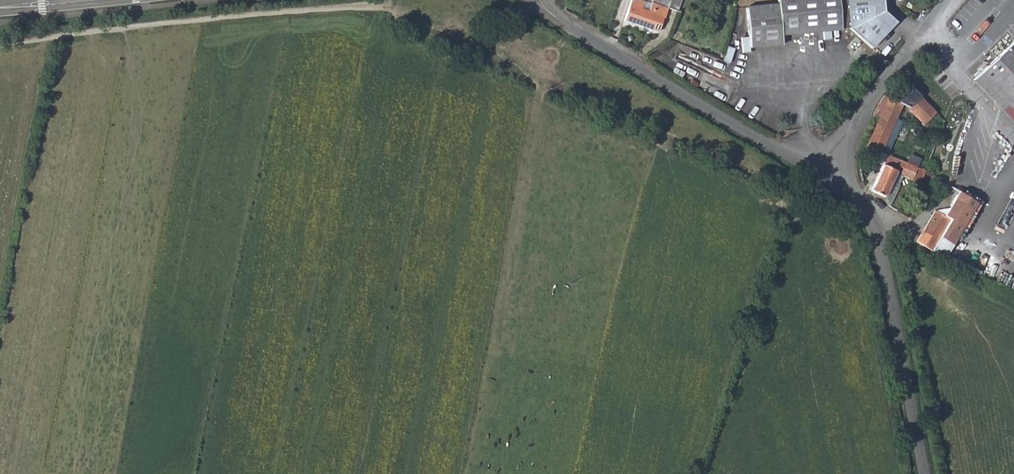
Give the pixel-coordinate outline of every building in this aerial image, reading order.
[(677,10),(680,0),(651,0),(650,4),(648,11),(640,9),(642,1),(639,0),(630,0),(623,20),(658,31),(662,17),(664,18),(668,7),(677,10)] [(838,0),(778,0),(778,5),(746,8),(748,38),(741,39),(742,54),(750,53),(750,48),(782,45),(781,35),(840,30),(838,0)] [(840,30),(849,29),(872,49),(894,24),(881,13),(880,0),(838,0),(840,30)] [(650,4),(642,1),(640,9),(648,11),(650,4)] [(983,69),(1013,101),(1013,39),(983,69)] [(983,69),(973,78),(1013,120),(1013,101),(983,69)] [(894,101),(884,96),(872,116),(878,120),(867,145),(881,151),(888,135),(902,105),(911,109),(915,99),(901,86),(894,101)] [(893,137),(888,135),(881,151),(885,153),(893,137)] [(875,163),(881,151),(867,145),(861,156),(875,163)] [(912,179),(917,167),(892,156),(890,160),(886,158),(872,191),(884,197),(891,181),(895,172),(903,175),(912,179)] [(918,182),(924,170),(917,167),(912,179),(918,182)] [(899,185),(903,175),(895,172),(891,181),(899,185)] [(932,212),(916,242),(932,250),(938,237),(952,244),(977,203),(959,191),(956,189),(942,215),(933,210),(932,212)]
